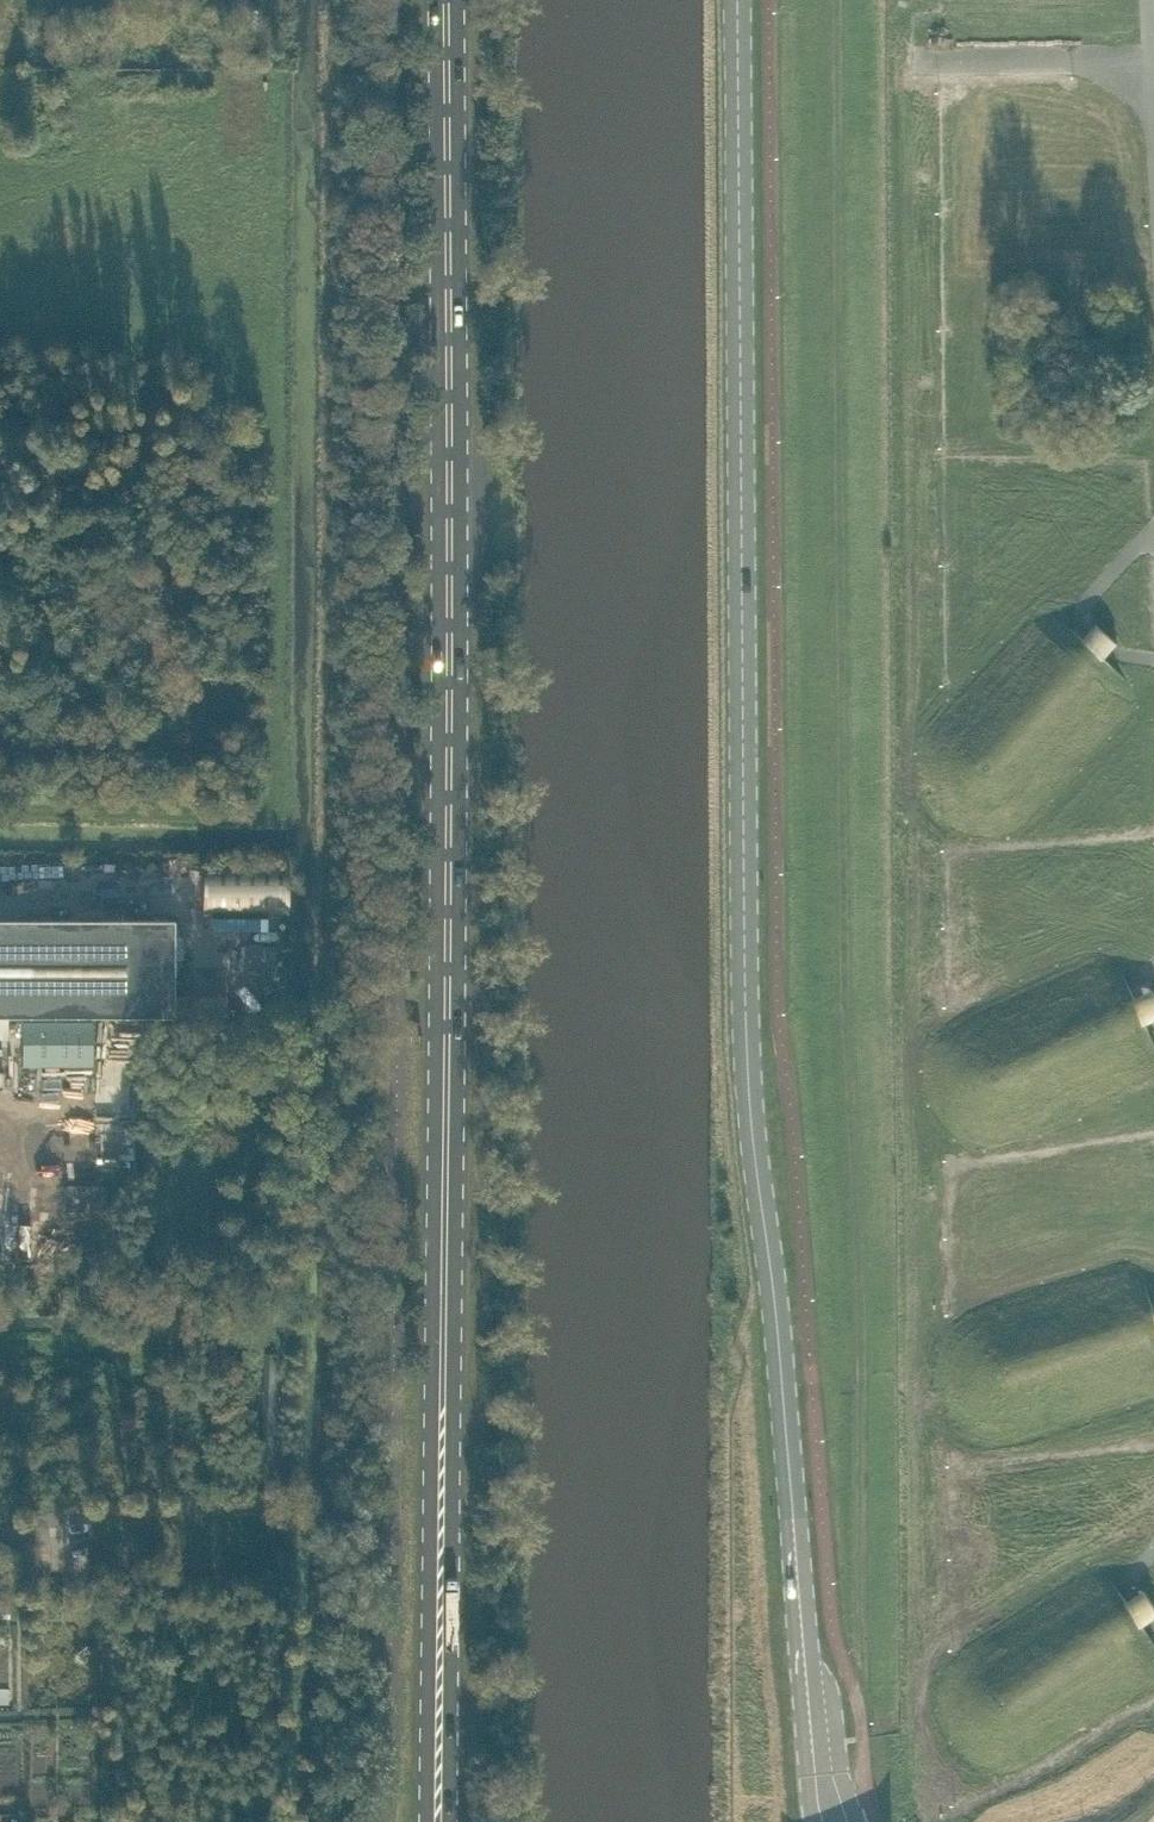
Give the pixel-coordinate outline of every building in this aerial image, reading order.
[(220,74),(220,85),(243,84),(242,70),(221,70),(220,74)] [(1097,624),(1084,639),(1105,658),(1118,643),(1097,624)] [(175,1015),(175,919),(0,919),(0,1015),(175,1015)] [(1135,997),(1146,1024),(1153,1020),(1153,990),(1153,989),(1135,997)] [(131,1161),(150,1160),(150,1148),(130,1149),(131,1161)] [(1119,1590),(1117,1591),(1149,1639),(1151,1637),(1143,1626),(1141,1622),(1127,1601),(1125,1599),(1124,1597),(1119,1590)] [(1127,1601),(1141,1622),(1143,1626),(1153,1619),(1153,1605),(1144,1590),(1127,1601)]
